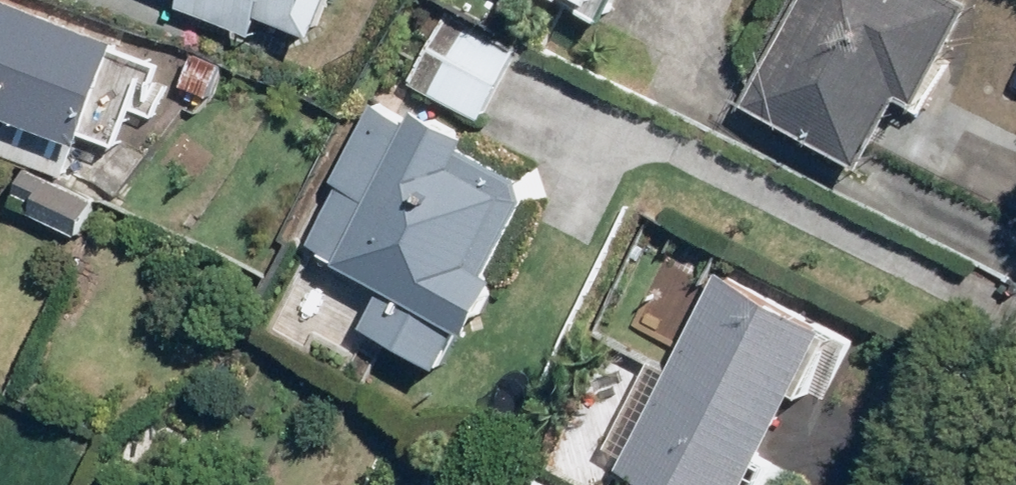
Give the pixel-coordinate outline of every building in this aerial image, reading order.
[(14,0),(0,0),(0,113),(9,117),(0,141),(0,155),(67,180),(120,39),(14,0)] [(176,4),(251,32),(258,13),(316,34),(329,0),(178,0),(176,4)] [(614,26),(626,0),(558,0),(614,26)] [(976,0),(802,0),(748,102),(868,165),(906,93),(923,101),(976,0)] [(522,47),(445,9),(410,79),(486,117),(522,47)] [(524,177),(380,102),(308,238),(390,282),(366,327),(439,366),(529,195),(524,177)] [(95,201),(26,168),(14,191),(33,200),(29,210),(79,234),(95,201)] [(723,267),(621,467),(658,484),(756,484),(838,325),(723,267)] [(528,471),(521,484),(555,484),(528,471)]
